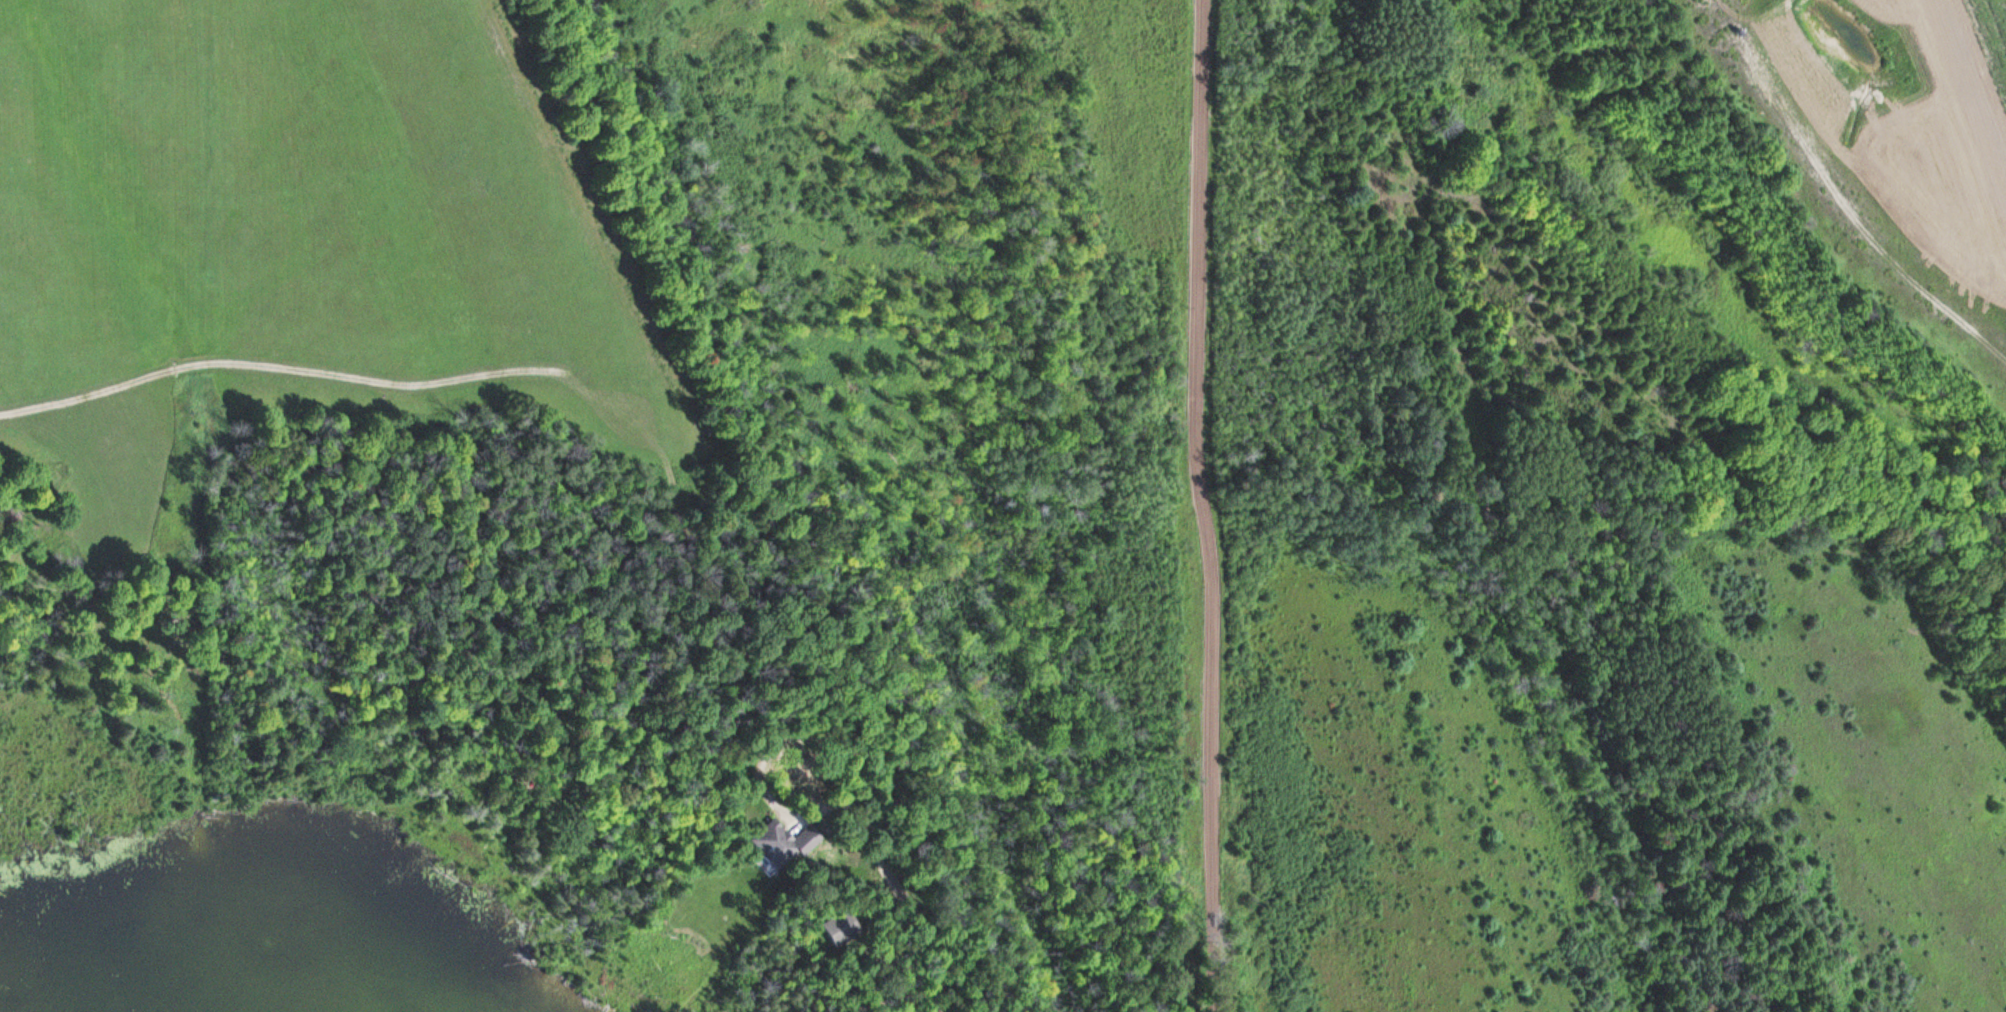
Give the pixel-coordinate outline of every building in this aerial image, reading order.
[(799,851),(804,856),(823,838),(809,824),(795,838),(772,816),(749,840),(780,871),(799,851)]
